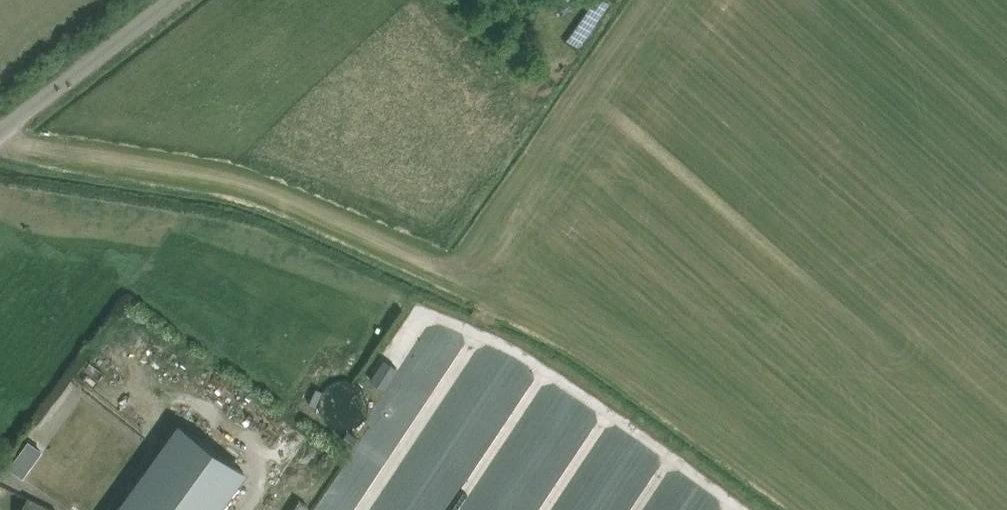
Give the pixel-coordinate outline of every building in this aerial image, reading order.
[(582,35),(596,41),(615,3),(608,0),(600,0),(582,35)] [(384,359),(371,379),(380,385),(384,388),(397,368),(392,365),(384,359)] [(116,509),(215,509),(244,470),(178,423),(116,509)] [(347,430),(342,439),(352,445),(357,437),(347,430)] [(38,500),(28,495),(21,509),(58,509),(59,509),(38,500)]
